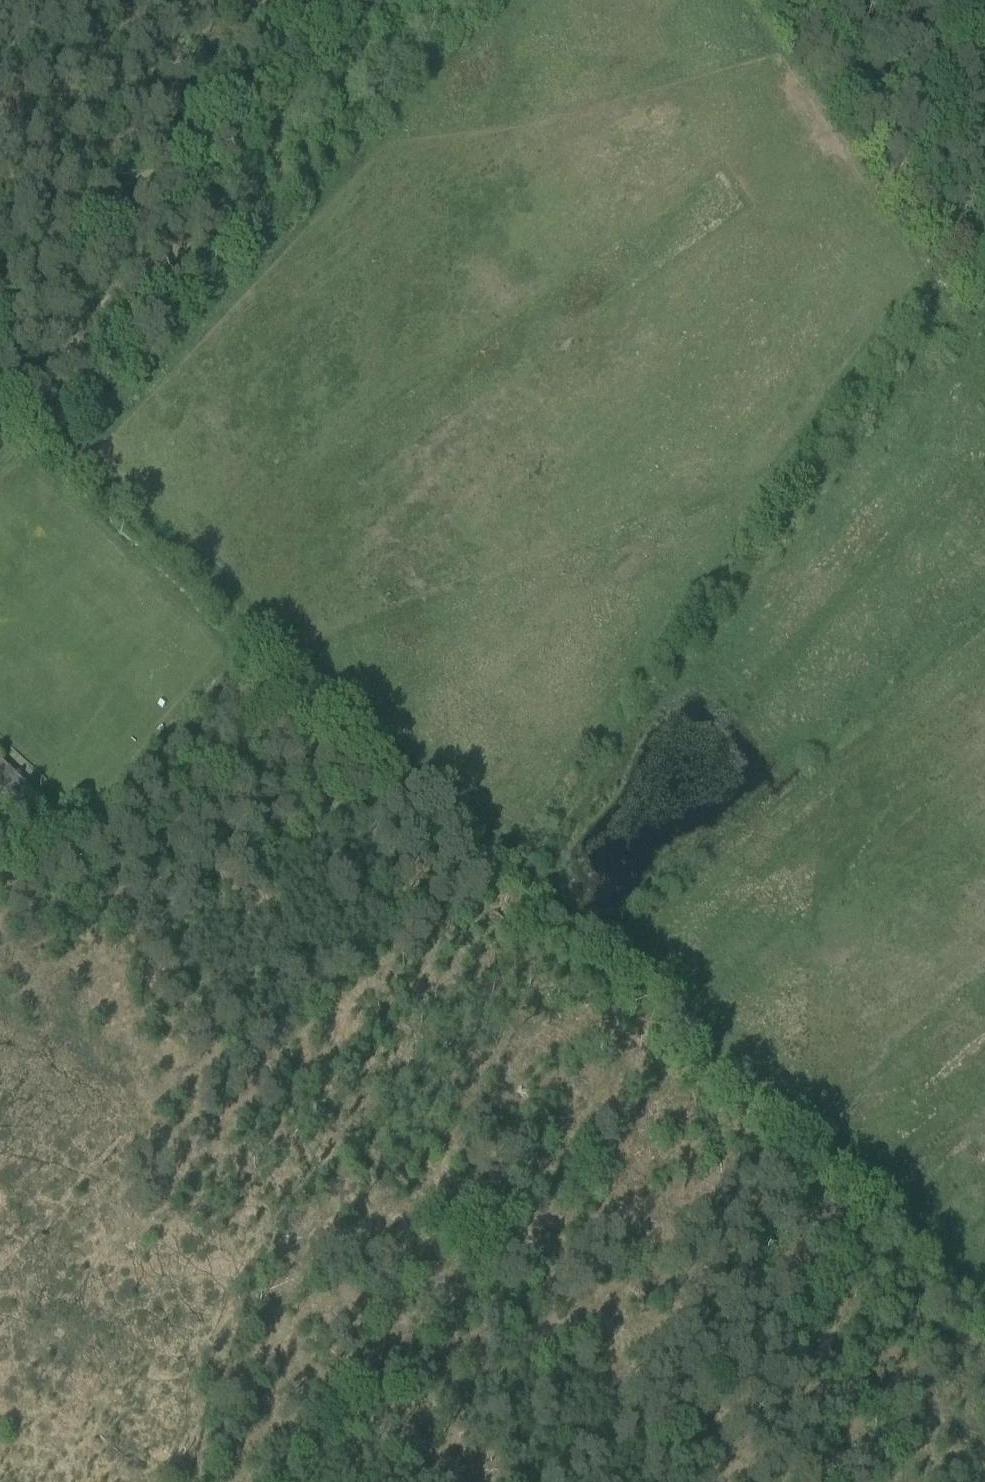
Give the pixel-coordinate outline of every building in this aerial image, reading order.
[(6,801),(23,783),(0,761),(0,794),(6,801)]
